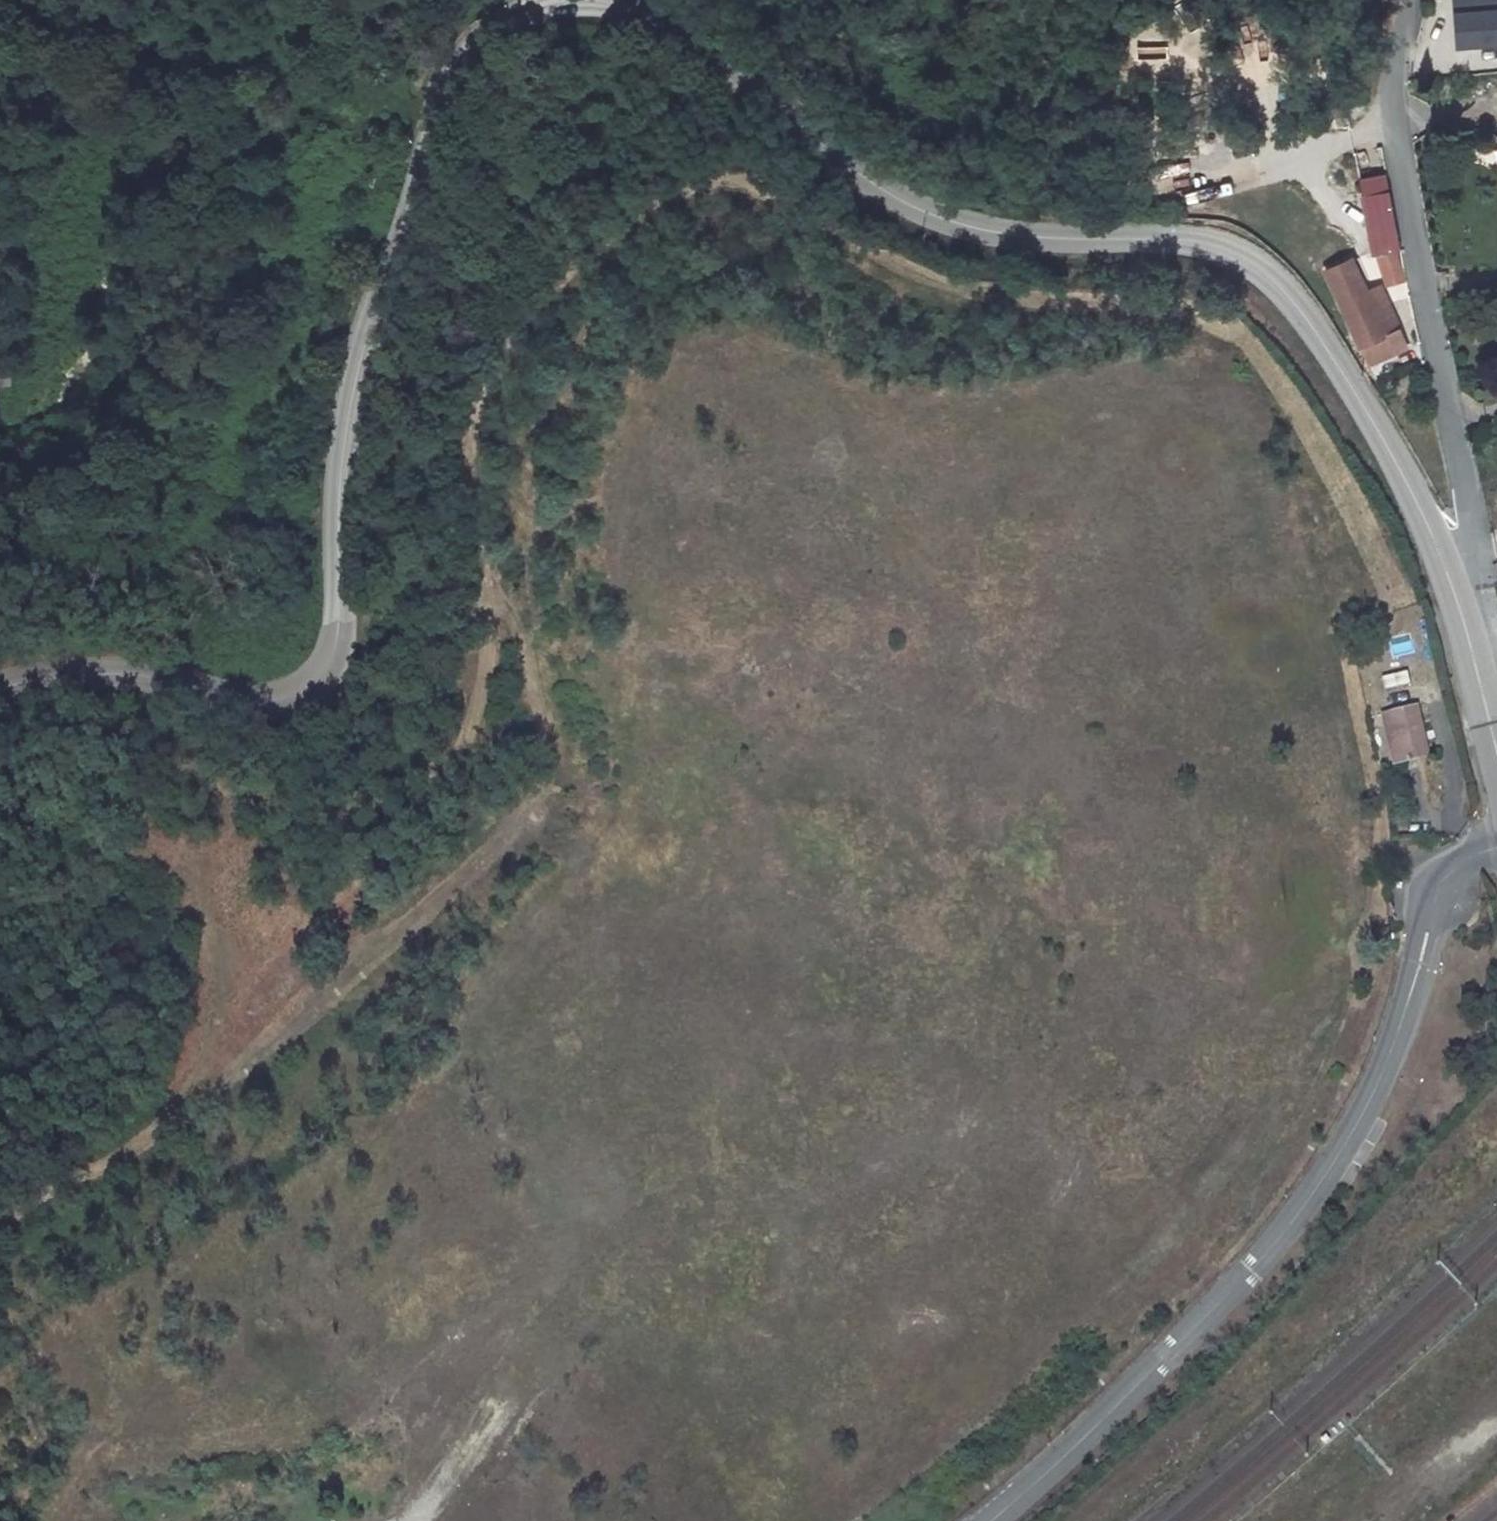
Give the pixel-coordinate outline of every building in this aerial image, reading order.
[(1456,51),(1496,48),(1496,0),(1454,0),(1456,51)] [(1361,178),(1376,251),(1386,249),(1401,245),(1387,173),(1361,178)] [(1380,284),(1368,289),(1354,257),(1327,269),(1371,364),(1409,347),(1380,284)] [(1384,686),(1407,682),(1405,671),(1382,675),(1384,686)] [(1418,704),(1392,711),(1404,760),(1430,754),(1418,704)] [(1404,760),(1396,727),(1388,728),(1395,762),(1404,760)]
